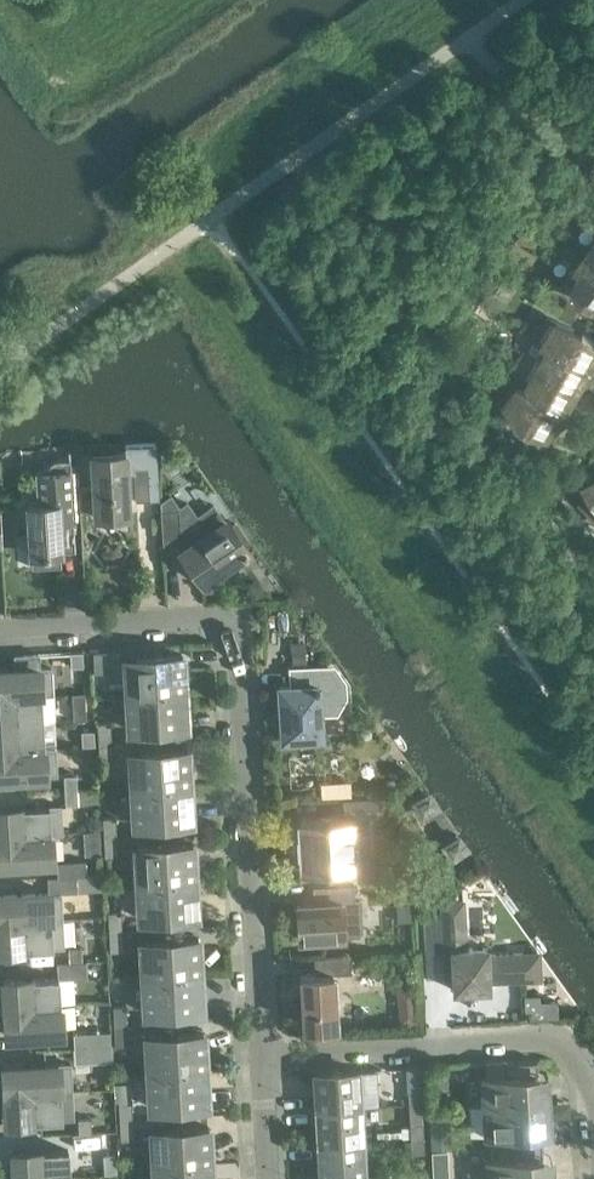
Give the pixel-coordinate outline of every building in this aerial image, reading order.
[(582,192),(588,198),(593,192),(593,180),(582,192)] [(591,257),(581,262),(567,287),(580,305),(593,312),(593,259),(591,257)] [(551,346),(587,367),(587,366),(593,358),(593,343),(580,331),(577,335),(569,330),(571,326),(544,316),(538,326),(525,321),(521,327),(533,336),(551,346)] [(467,372),(477,357),(458,343),(453,352),(467,372)] [(551,346),(543,359),(526,351),(521,359),(574,390),(574,389),(579,381),(583,385),(593,375),(593,372),(587,366),(587,367),(551,346)] [(574,390),(521,359),(517,367),(532,378),(525,391),(524,391),(561,412),(566,404),(570,408),(582,396),(577,391),(574,389),(574,390)] [(569,418),(567,416),(564,413),(561,412),(524,391),(525,391),(518,387),(506,402),(521,422),(538,439),(548,432),(550,434),(569,418)] [(92,462),(95,518),(129,516),(128,492),(135,492),(136,501),(150,500),(148,466),(134,467),(134,472),(127,472),(125,452),(124,452),(94,462),(92,462)] [(37,472),(38,501),(28,502),(31,553),(60,552),(58,509),(71,509),(71,511),(73,510),(70,458),(68,458),(68,459),(55,460),(37,472)] [(584,482),(586,484),(585,484),(591,493),(581,501),(590,511),(593,508),(593,473),(584,482)] [(182,551),(200,577),(197,580),(202,587),(216,577),(214,574),(247,551),(243,544),(248,541),(235,523),(230,526),(226,520),(199,539),(192,528),(180,529),(179,509),(161,510),(161,517),(162,531),(163,544),(179,543),(184,550),(182,551)] [(161,517),(152,517),(153,532),(162,531),(161,517)] [(306,650),(292,651),(293,666),(307,665),(306,650)] [(83,664),(83,651),(70,652),(71,665),(83,664)] [(106,653),(92,654),(93,673),(107,672),(106,653)] [(41,696),(40,696),(52,695),(51,668),(39,668),(38,654),(15,655),(15,670),(0,671),(0,698),(41,696)] [(136,657),(138,692),(138,693),(174,691),(174,692),(184,692),(182,655),(136,657)] [(320,711),(335,710),(343,696),(342,682),(332,669),(293,671),(294,685),(280,686),(281,706),(277,707),(278,719),(281,719),(282,739),(321,736),(320,711)] [(138,693),(138,692),(127,693),(129,730),(176,727),(174,692),(174,691),(138,693)] [(41,696),(0,698),(0,724),(42,722),(41,696)] [(86,719),(85,705),(73,706),(74,720),(86,719)] [(42,722),(0,724),(0,751),(43,748),(42,722)] [(96,724),(97,743),(110,742),(109,723),(96,724)] [(82,746),(95,745),(94,731),(81,731),(82,746)] [(112,762),(110,742),(97,743),(98,762),(112,762)] [(43,748),(0,751),(0,778),(57,775),(55,748),(43,748)] [(141,752),(143,787),(143,788),(179,786),(179,787),(189,786),(187,749),(141,752)] [(63,776),(64,790),(77,789),(76,775),(63,776)] [(143,788),(143,787),(132,787),(134,824),(181,822),(179,787),(179,786),(143,788)] [(78,804),(77,789),(64,790),(65,805),(78,804)] [(299,819),(300,836),(297,837),(298,853),(301,853),(302,870),(356,867),(353,816),(382,815),(381,799),(343,802),(344,816),(299,819)] [(50,834),(62,833),(60,806),(0,809),(0,837),(50,834)] [(101,818),(102,837),(116,837),(115,817),(101,818)] [(50,834),(0,837),(0,864),(52,861),(50,834)] [(117,856),(116,837),(102,837),(104,857),(117,856)] [(146,846),(148,881),(148,882),(184,880),(184,881),(195,881),(193,844),(146,846)] [(58,877),(76,876),(87,875),(86,861),(57,862),(58,877)] [(76,876),(58,877),(48,877),(49,893),(0,895),(0,923),(63,919),(61,892),(77,892),(76,876)] [(148,882),(148,881),(138,882),(140,919),(186,916),(184,881),(184,880),(148,882)] [(354,884),(325,886),(325,898),(320,899),(316,903),(297,904),(299,938),(314,937),(314,940),(329,940),(329,936),(348,935),(352,931),(350,903),(355,903),(354,884)] [(413,886),(398,887),(399,901),(414,900),(413,886)] [(425,952),(444,951),(446,977),(453,977),(454,991),(489,989),(488,981),(524,979),(522,953),(487,954),(487,947),(465,948),(463,901),(441,902),(442,912),(423,914),(425,952)] [(107,913),(108,932),(121,931),(120,912),(107,913)] [(63,919),(0,923),(0,950),(64,947),(63,919)] [(122,950),(121,931),(108,932),(109,951),(122,950)] [(152,941),(154,976),(154,977),(190,975),(190,976),(200,975),(198,938),(152,941)] [(68,948),(69,962),(82,961),(81,947),(68,948)] [(351,955),(321,957),(322,974),(301,975),(302,1004),(297,1004),(298,1006),(302,1005),(304,1026),(318,1025),(320,1029),(323,1030),(327,1030),(331,1028),(332,1024),(335,1024),(333,974),(352,973),(351,955)] [(86,961),(82,961),(69,962),(57,963),(58,978),(58,979),(87,977),(86,961)] [(154,977),(154,976),(143,976),(145,1013),(192,1011),(190,976),(190,975),(154,977)] [(58,978),(4,981),(5,1009),(60,1006),(58,979),(58,978)] [(417,987),(396,988),(398,1028),(419,1026),(417,987)] [(539,994),(525,995),(526,1018),(540,1018),(558,1017),(557,1000),(540,1000),(539,994)] [(61,1033),(60,1006),(5,1009),(7,1036),(61,1033)] [(112,1007),(113,1026),(126,1026),(125,1006),(112,1007)] [(128,1045),(126,1026),(113,1026),(114,1046),(128,1045)] [(73,1033),(74,1048),(87,1047),(86,1033),(73,1033)] [(157,1035),(159,1070),(159,1071),(195,1069),(195,1070),(205,1070),(203,1033),(157,1035)] [(87,1062),(87,1047),(74,1048),(75,1062),(87,1062)] [(538,1075),(537,1060),(492,1063),(493,1076),(483,1077),(484,1106),(540,1103),(538,1081),(534,1081),(534,1075),(538,1075)] [(4,1068),(5,1095),(72,1091),(70,1064),(4,1068)] [(159,1071),(159,1070),(148,1071),(150,1108),(197,1105),(195,1070),(195,1069),(159,1071)] [(359,1107),(357,1071),(316,1073),(318,1109),(359,1107)] [(422,1103),(421,1089),(408,1089),(408,1104),(422,1103)] [(442,1090),(431,1091),(432,1106),(447,1105),(447,1095),(442,1090)] [(73,1118),(72,1091),(5,1095),(7,1122),(73,1118)] [(117,1101),(119,1121),(132,1120),(131,1101),(117,1101)] [(541,1124),(540,1103),(484,1106),(486,1135),(496,1134),(497,1147),(542,1144),(541,1130),(537,1131),(537,1125),(541,1124)] [(361,1141),(359,1107),(318,1109),(320,1144),(361,1141)] [(105,1118),(92,1118),(78,1119),(79,1134),(85,1134),(105,1133),(105,1118)] [(133,1139),(132,1120),(119,1121),(120,1140),(133,1139)] [(424,1138),(423,1123),(409,1124),(410,1139),(424,1138)] [(162,1130),(164,1164),(164,1166),(200,1164),(200,1165),(211,1164),(209,1127),(162,1130)] [(79,1134),(72,1134),(73,1149),(86,1148),(85,1134),(79,1134)] [(452,1134),(432,1135),(433,1149),(452,1148),(452,1134)] [(424,1152),(424,1138),(410,1139),(411,1153),(424,1152)] [(363,1176),(361,1141),(320,1144),(322,1178),(363,1176)] [(542,1144),(497,1147),(497,1159),(487,1160),(488,1178),(544,1178),(543,1164),(539,1164),(539,1158),(543,1158),(542,1144)] [(15,1178),(42,1178),(70,1177),(68,1150),(13,1153),(15,1178)] [(449,1152),(433,1153),(434,1167),(450,1166),(449,1152)] [(116,1154),(104,1155),(105,1174),(117,1173),(116,1154)] [(164,1164),(154,1165),(154,1178),(201,1178),(200,1165),(200,1164),(164,1166),(164,1164)]
